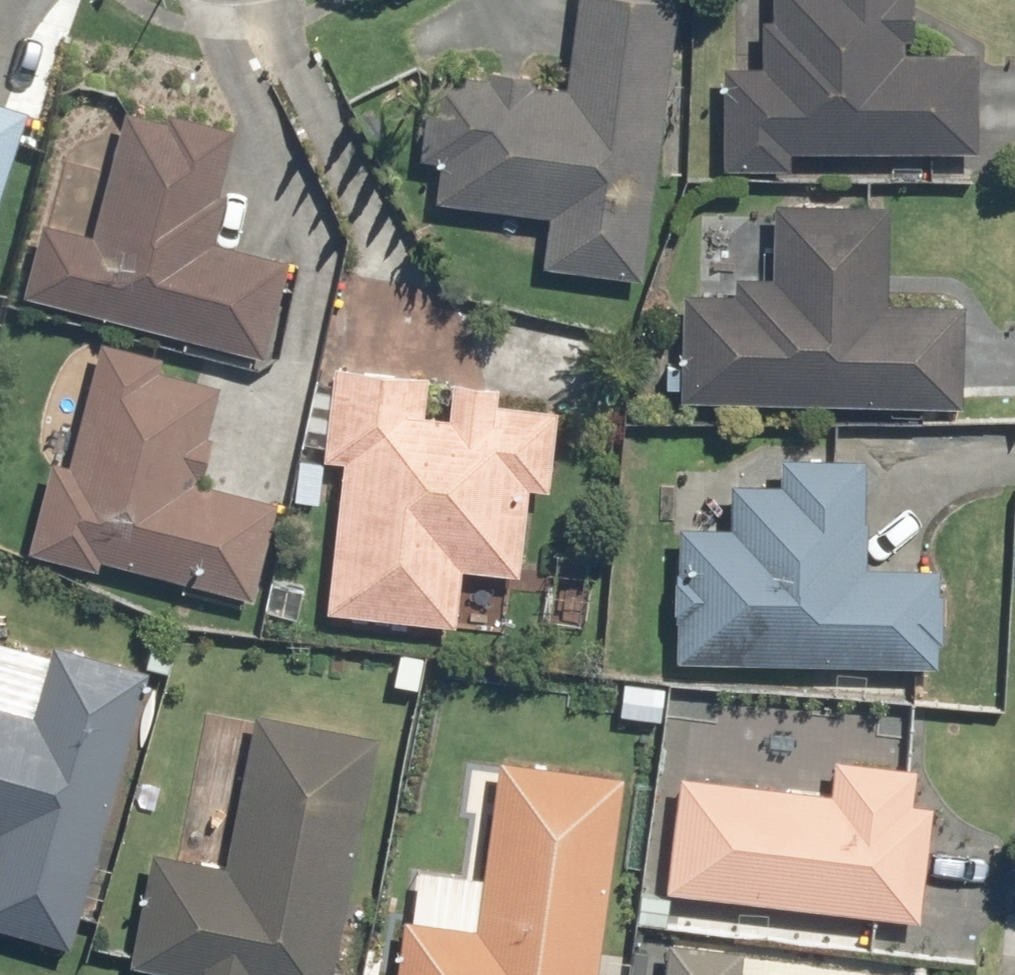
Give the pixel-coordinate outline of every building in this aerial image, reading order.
[(635,282),(668,0),(567,0),(557,87),(420,71),(410,158),(428,160),(423,204),(538,218),(532,270),(635,282)] [(715,172),(781,172),(781,153),(971,153),(971,54),(902,54),(902,0),(760,0),(760,20),(751,20),(751,67),(715,67),(715,172)] [(32,221),(12,299),(257,362),(283,262),(205,242),(233,133),(118,103),(84,235),(32,221)] [(12,111),(0,107),(0,148),(12,111)] [(673,293),(670,404),(954,410),(956,304),(881,302),(884,206),(766,204),(764,279),(726,278),(726,294),(673,293)] [(39,462),(14,556),(85,575),(89,561),(242,602),(269,504),(188,482),(216,379),(91,345),(58,467),(39,462)] [(489,387),(323,369),(313,461),(331,463),(314,616),(448,631),(455,572),(510,578),(520,489),(541,491),(550,412),(487,405),(489,387)] [(668,525),(666,664),(935,670),(937,568),(857,567),(859,460),(769,458),(769,484),(720,483),(719,526),(668,525)] [(61,952),(142,669),(46,642),(25,717),(0,709),(0,935),(61,952)] [(371,737),(245,712),(215,867),(142,853),(120,967),(163,974),(325,974),(371,737)] [(668,777),(655,894),(910,922),(923,806),(905,804),(909,768),(824,758),(820,794),(668,777)] [(615,776),(488,760),(466,928),(395,918),(387,974),(589,974),(615,776)] [(656,974),(734,974),(737,952),(659,943),(656,974)]
